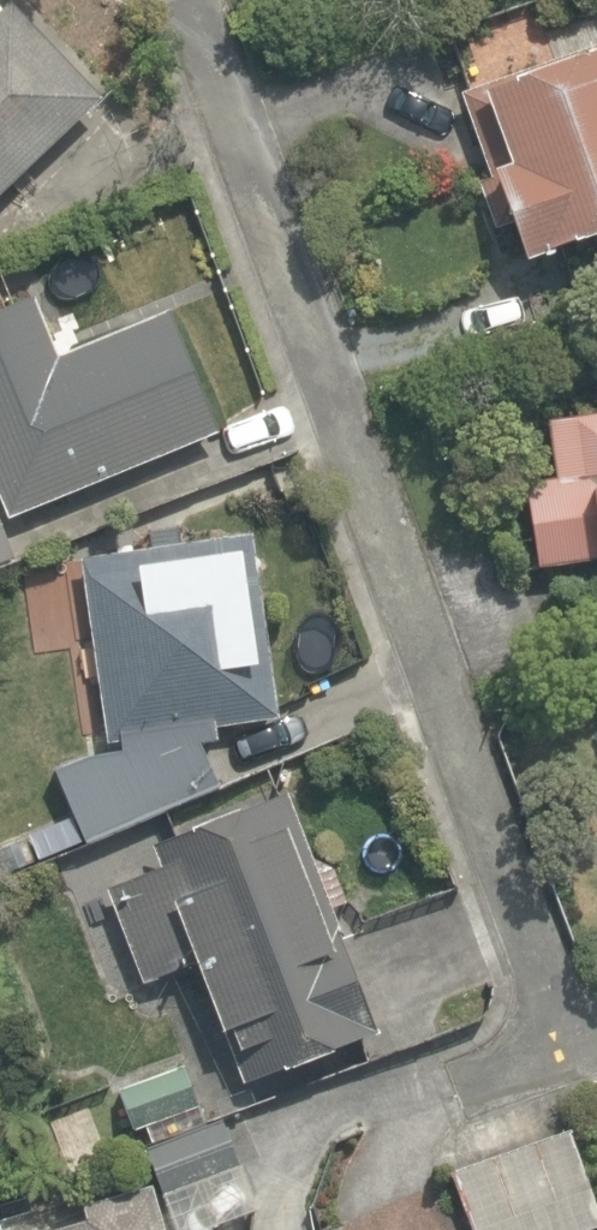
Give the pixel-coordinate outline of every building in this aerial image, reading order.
[(100,106),(6,4),(0,9),(0,199),(100,106)] [(524,258),(596,233),(596,47),(461,94),(483,157),(470,162),(493,228),(511,221),(524,258)] [(9,517),(217,431),(167,310),(60,354),(36,296),(0,310),(0,495),(9,517)] [(550,422),(558,480),(528,484),(540,572),(596,564),(596,415),(550,422)] [(56,767),(87,840),(217,785),(199,740),(215,739),(213,725),(279,716),(253,533),(80,557),(106,740),(121,738),(123,748),(89,752),(56,767)] [(220,1030),(239,1083),(372,1035),(327,909),(339,905),(327,869),(309,858),(286,793),(150,842),(159,867),(104,887),(138,983),(203,960),(227,1028),(220,1030)] [(118,1092),(132,1131),(196,1108),(182,1069),(118,1092)] [(148,1146),(145,1148),(175,1229),(212,1229),(256,1213),(237,1164),(221,1119),(148,1146)] [(559,1122),(447,1160),(471,1229),(596,1229),(559,1122)] [(152,1182),(85,1202),(89,1216),(43,1229),(166,1229),(152,1182)]
